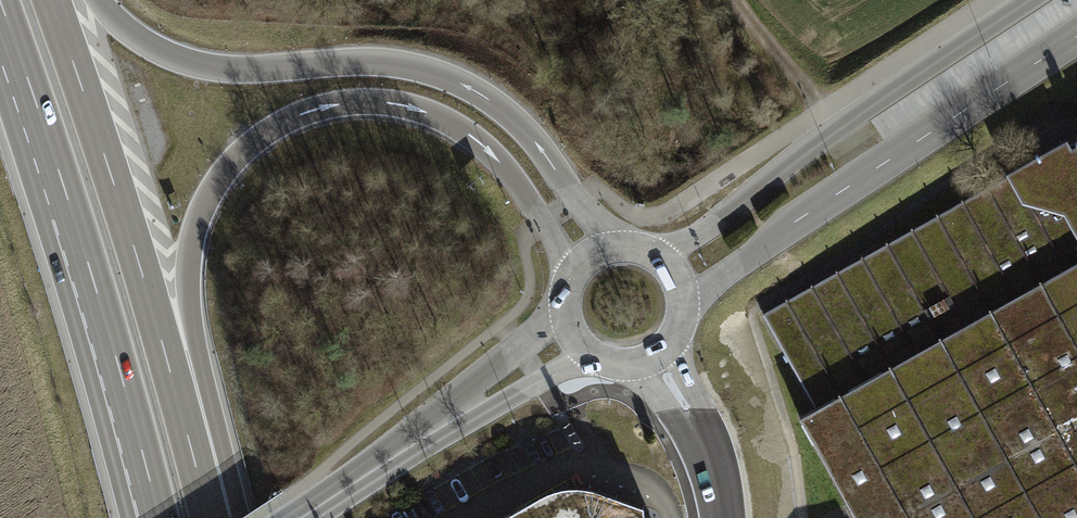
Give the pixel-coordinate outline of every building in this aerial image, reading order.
[(1007,174),(1008,177),(763,313),(816,407),(800,418),(855,517),(1076,517),(1076,134),(1007,174)] [(501,517),(644,517),(643,506),(585,487),(568,486),(554,489),(546,492),(501,517)]
